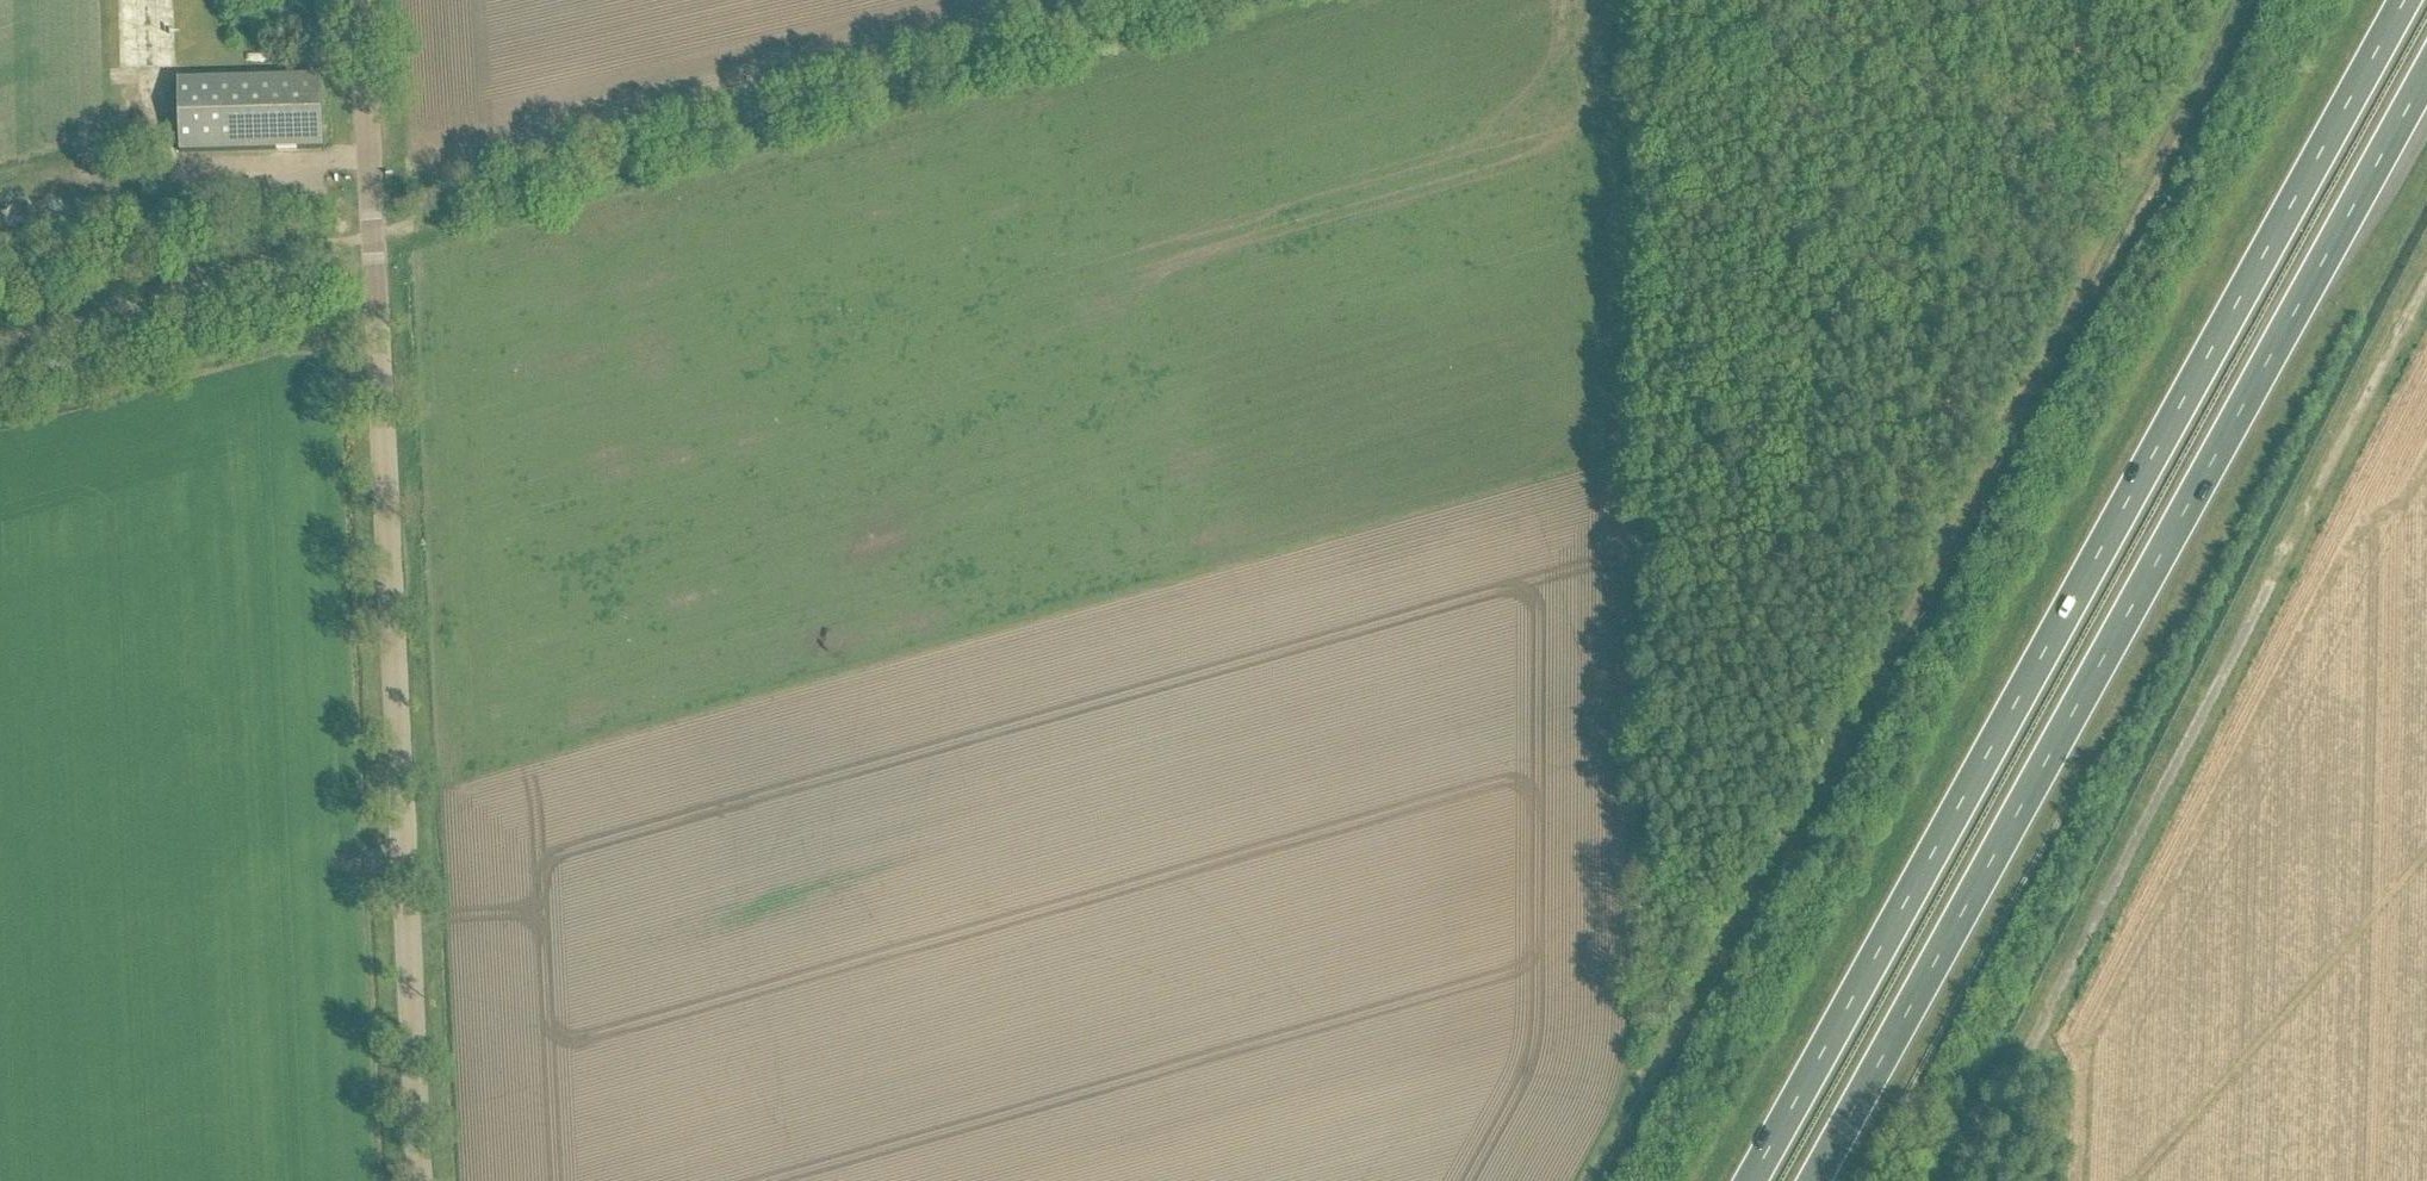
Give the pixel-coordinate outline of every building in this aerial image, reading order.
[(180,154),(324,150),(322,78),(178,82),(180,154)]
